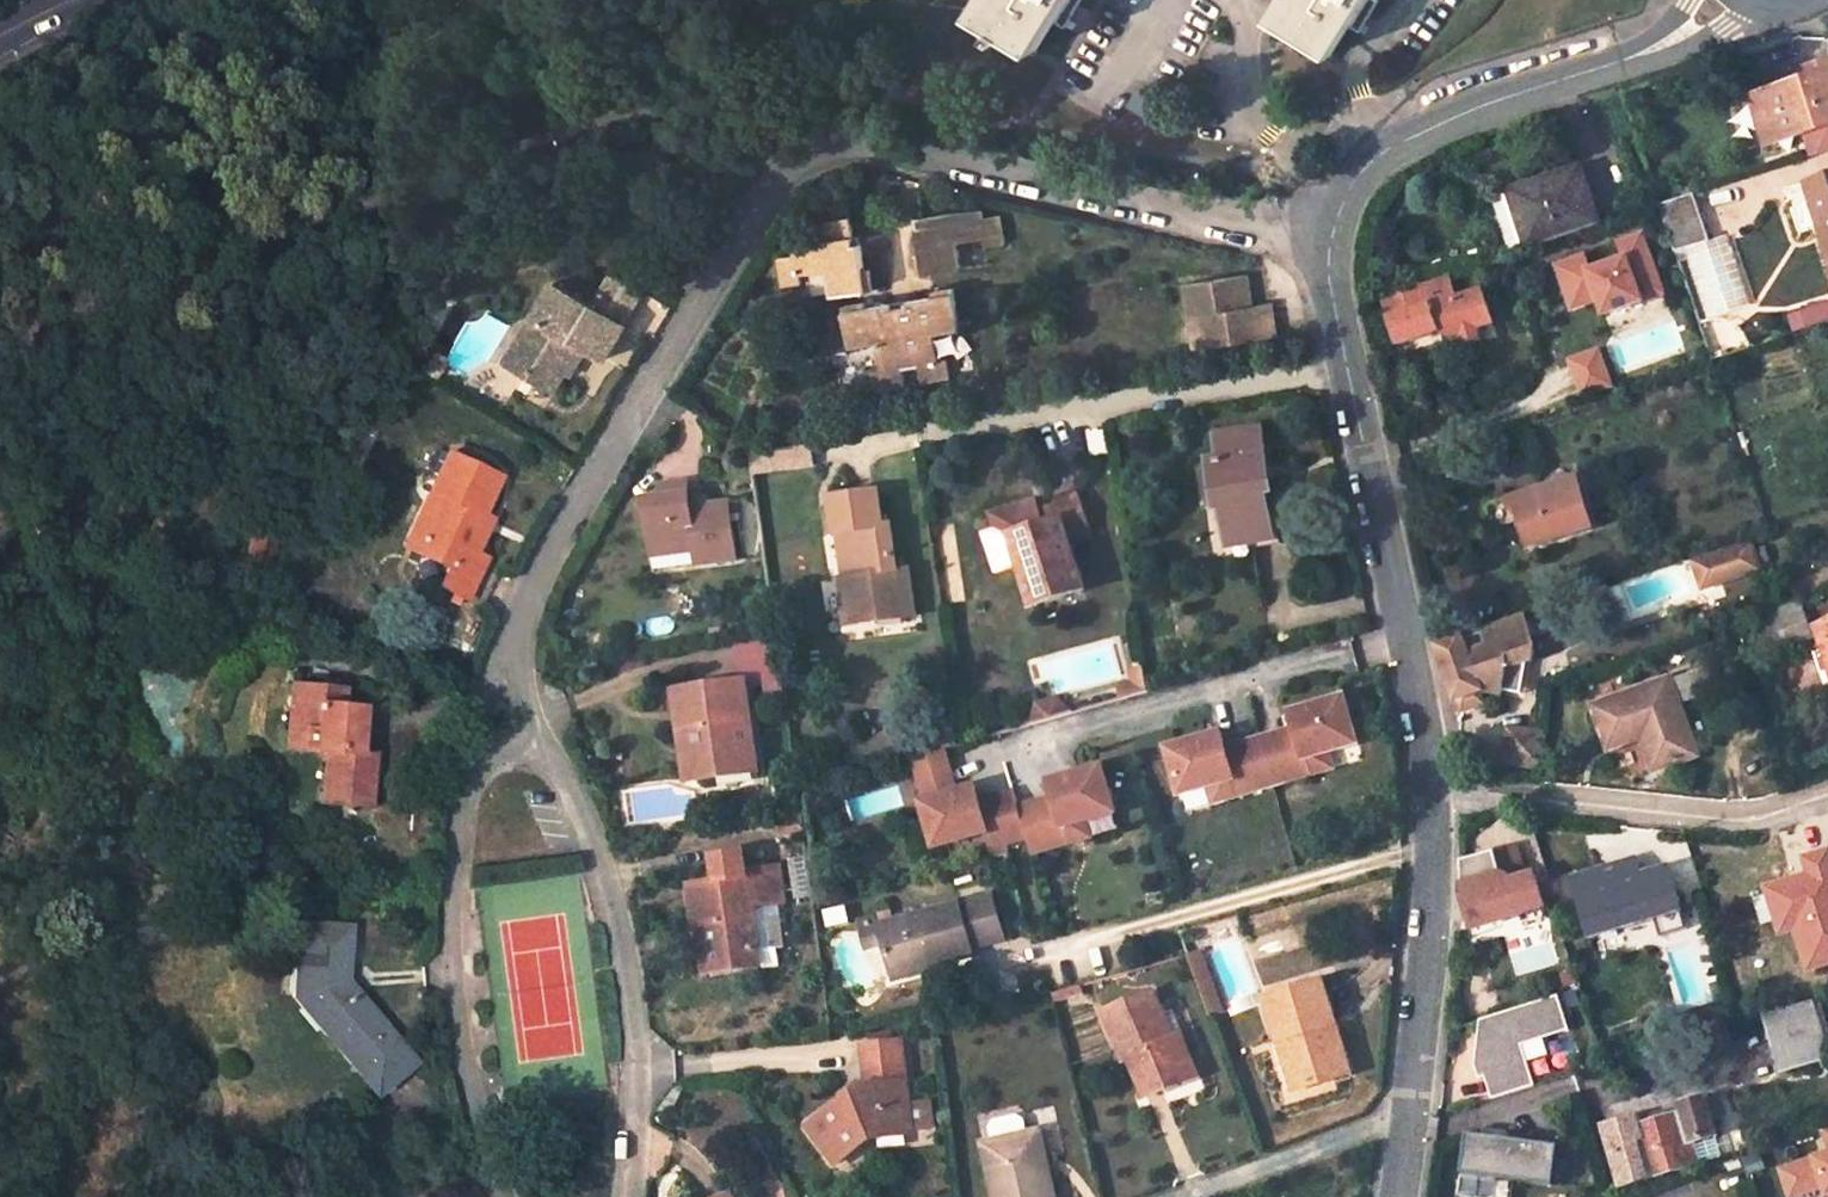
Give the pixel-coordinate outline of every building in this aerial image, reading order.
[(975,13),(1034,46),(1058,7),(1062,0),(983,0),(975,13)] [(1267,13),(1325,51),(1353,7),(1357,0),(1275,0),(1267,13)] [(983,87),(999,63),(975,47),(960,71),(983,87)] [(1810,70),(1813,81),(1753,100),(1768,146),(1809,132),(1818,157),(1827,154),(1827,64),(1810,70)] [(1579,168),(1536,182),(1537,186),(1492,199),(1510,249),(1527,245),(1528,247),(1598,225),(1579,168)] [(1804,188),(1827,260),(1827,180),(1804,188)] [(1785,192),(1799,233),(1812,228),(1799,188),(1785,192)] [(1662,208),(1682,265),(1693,261),(1712,318),(1757,305),(1736,235),(1716,241),(1701,195),(1662,208)] [(915,261),(920,284),(959,274),(955,250),(982,244),(984,250),(1002,248),(997,219),(981,222),(978,212),(917,225),(924,259),(915,261)] [(859,280),(854,258),(847,260),(839,225),(810,232),(815,252),(788,258),(790,267),(773,271),(779,300),(796,296),(796,290),(821,285),(825,307),(869,298),(866,278),(859,280)] [(1595,307),(1598,317),(1664,300),(1646,234),(1615,242),(1620,263),(1588,271),(1584,256),(1553,264),(1566,314),(1595,307)] [(1182,316),(1194,314),(1204,347),(1277,330),(1268,297),(1246,303),(1237,269),(1174,285),(1182,316)] [(1448,278),(1382,300),(1398,350),(1440,336),(1450,340),(1462,336),(1476,330),(1493,325),(1481,293),(1456,302),(1448,278)] [(585,313),(621,331),(637,300),(601,282),(585,313)] [(550,293),(510,367),(538,382),(536,387),(557,399),(565,379),(574,384),(586,359),(607,370),(624,333),(621,331),(585,313),(550,293)] [(879,354),(885,375),(875,378),(880,397),(907,392),(905,378),(923,373),(926,389),(950,384),(946,365),(935,367),(931,343),(961,338),(951,295),(932,297),(934,304),(908,308),(909,318),(895,320),(893,312),(867,317),(865,311),(846,315),(855,357),(879,354)] [(1204,347),(1194,314),(1182,316),(1190,350),(1204,347)] [(1476,330),(1462,336),(1466,348),(1481,343),(1476,330)] [(1576,398),(1612,390),(1603,351),(1567,358),(1576,398)] [(538,382),(510,367),(505,377),(533,391),(536,387),(538,382)] [(1204,455),(1210,500),(1217,498),(1219,518),(1246,514),(1247,530),(1265,528),(1259,486),(1264,483),(1256,421),(1214,426),(1217,453),(1204,455)] [(756,472),(806,463),(802,442),(753,451),(756,472)] [(753,451),(746,453),(748,473),(756,472),(753,451)] [(423,549),(454,563),(447,578),(439,594),(473,610),(492,570),(480,565),(491,543),(481,538),(502,494),(449,469),(432,505),(442,510),(423,549)] [(1590,528),(1574,479),(1505,503),(1509,514),(1517,512),(1529,547),(1590,528)] [(875,490),(825,495),(829,530),(838,529),(843,575),(890,569),(886,523),(878,523),(875,490)] [(696,574),(734,570),(726,511),(692,518),(688,491),(661,496),(662,509),(646,511),(653,566),(694,561),(696,574)] [(1049,511),(1052,520),(1038,524),(1030,499),(986,513),(990,527),(1005,534),(1026,605),(1075,590),(1059,540),(1086,532),(1075,496),(1053,503),(1049,511)] [(447,578),(454,563),(423,549),(442,510),(432,505),(408,559),(447,578)] [(1246,514),(1219,518),(1221,533),(1247,530),(1246,514)] [(1011,555),(1005,534),(990,527),(983,529),(993,561),(1011,555)] [(1695,592),(1761,576),(1753,544),(1687,559),(1695,592)] [(843,575),(834,576),(840,624),(909,616),(904,567),(890,569),(843,575)] [(1801,603),(1779,610),(1760,617),(1770,644),(1790,637),(1793,646),(1814,639),(1801,603)] [(1437,647),(1452,694),(1455,702),(1457,701),(1479,694),(1506,691),(1506,687),(1508,670),(1509,665),(1518,667),(1528,663),(1534,661),(1537,648),(1526,615),(1437,647)] [(1818,629),(1827,660),(1827,625),(1818,629)] [(1508,670),(1506,687),(1524,689),(1528,663),(1518,667),(1509,665),(1508,670)] [(1596,705),(1610,747),(1643,737),(1654,769),(1696,755),(1679,703),(1717,691),(1709,666),(1596,705)] [(283,748),(326,753),(321,801),(367,807),(373,757),(357,757),(363,714),(341,710),(341,697),(292,690),(283,748)] [(672,700),(676,739),(682,740),(689,789),(754,783),(741,692),(672,700)] [(1479,694),(1457,701),(1461,713),(1482,706),(1479,694)] [(1306,773),(1302,758),(1325,751),(1355,743),(1342,697),(1294,710),(1298,726),(1292,727),(1256,738),(1269,784),(1306,773)] [(1298,726),(1294,710),(1287,712),(1292,727),(1298,726)] [(1509,729),(1508,737),(1520,739),(1521,730),(1509,729)] [(1547,733),(1521,730),(1520,739),(1508,737),(1505,765),(1544,769),(1547,733)] [(1212,733),(1217,749),(1223,748),(1219,732),(1212,733)] [(1269,784),(1256,738),(1223,748),(1217,749),(1212,733),(1165,747),(1178,793),(1208,784),(1231,778),(1235,793),(1269,784)] [(1302,758),(1306,773),(1329,766),(1325,751),(1302,758)] [(1023,834),(1028,849),(1063,840),(1059,824),(1082,818),(1112,810),(1099,764),(1051,777),(1056,792),(1050,795),(1015,803),(1010,788),(1008,789),(1022,834),(1023,834)] [(1051,777),(1043,779),(1050,795),(1056,792),(1051,777)] [(1208,784),(1212,799),(1235,793),(1231,778),(1208,784)] [(972,782),(965,784),(970,799),(976,798),(972,782)] [(970,799),(965,784),(918,796),(930,842),(983,828),(988,844),(1002,840),(1022,834),(1008,789),(976,798),(970,799)] [(1086,833),(1082,818),(1059,824),(1063,840),(1086,833)] [(991,854),(1005,851),(1002,840),(988,844),(991,854)] [(1544,906),(1531,857),(1512,863),(1505,844),(1463,858),(1464,893),(1473,927),(1544,906)] [(681,886),(685,930),(695,929),(700,971),(746,966),(746,962),(741,910),(767,906),(768,906),(775,905),(771,870),(736,873),(734,858),(705,861),(707,884),(681,886)] [(1575,879),(1592,936),(1681,908),(1668,871),(1643,879),(1637,861),(1575,879)] [(990,892),(878,921),(890,968),(935,955),(937,960),(974,951),(972,945),(1001,937),(990,892)] [(774,958),(768,907),(768,906),(767,906),(741,910),(746,962),(774,958)] [(1827,958),(1827,909),(1794,920),(1809,964),(1827,958)] [(286,992),(377,1094),(410,1064),(340,982),(343,930),(297,925),(286,992)] [(700,971),(695,929),(685,930),(689,972),(700,971)] [(935,955),(890,968),(893,978),(939,965),(937,960),(935,955)] [(1202,969),(1191,973),(1211,1026),(1222,1022),(1202,969)] [(1285,1029),(1301,1078),(1344,1064),(1315,973),(1263,988),(1275,1031),(1285,1029)] [(1167,1033),(1147,985),(1104,1004),(1124,1053),(1129,1053),(1144,1091),(1189,1072),(1173,1032),(1167,1033)] [(1557,993),(1467,1020),(1490,1097),(1533,1085),(1526,1059),(1547,1052),(1542,1035),(1567,1028),(1557,993)] [(1788,1064),(1827,1053),(1827,1052),(1812,1001),(1772,1013),(1788,1064)] [(1275,1031),(1291,1082),(1301,1078),(1285,1029),(1275,1031)] [(810,1127),(838,1158),(871,1128),(911,1124),(900,1032),(862,1035),(865,1080),(858,1080),(810,1127)] [(1639,1115),(1607,1124),(1623,1182),(1724,1155),(1718,1133),(1719,1133),(1710,1100),(1641,1119),(1639,1115)] [(989,1123),(994,1136),(1027,1127),(1025,1115),(1017,1110),(994,1117),(989,1123)] [(984,1138),(999,1196),(1057,1196),(1037,1125),(1027,1127),(994,1136),(984,1138)] [(1466,1132),(1461,1173),(1555,1185),(1560,1144),(1466,1132)] [(1785,1169),(1794,1196),(1827,1185),(1827,1155),(1785,1169)] [(725,1182),(698,1194),(700,1196),(731,1196),(725,1182)]
